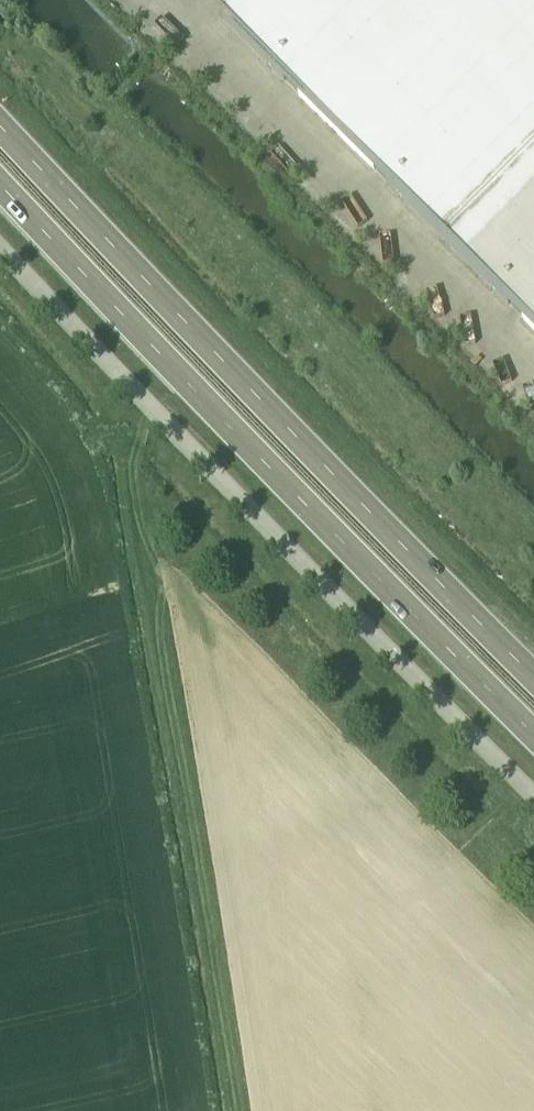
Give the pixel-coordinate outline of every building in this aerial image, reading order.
[(223,19),(533,330),(533,0),(242,0),(223,19)]
